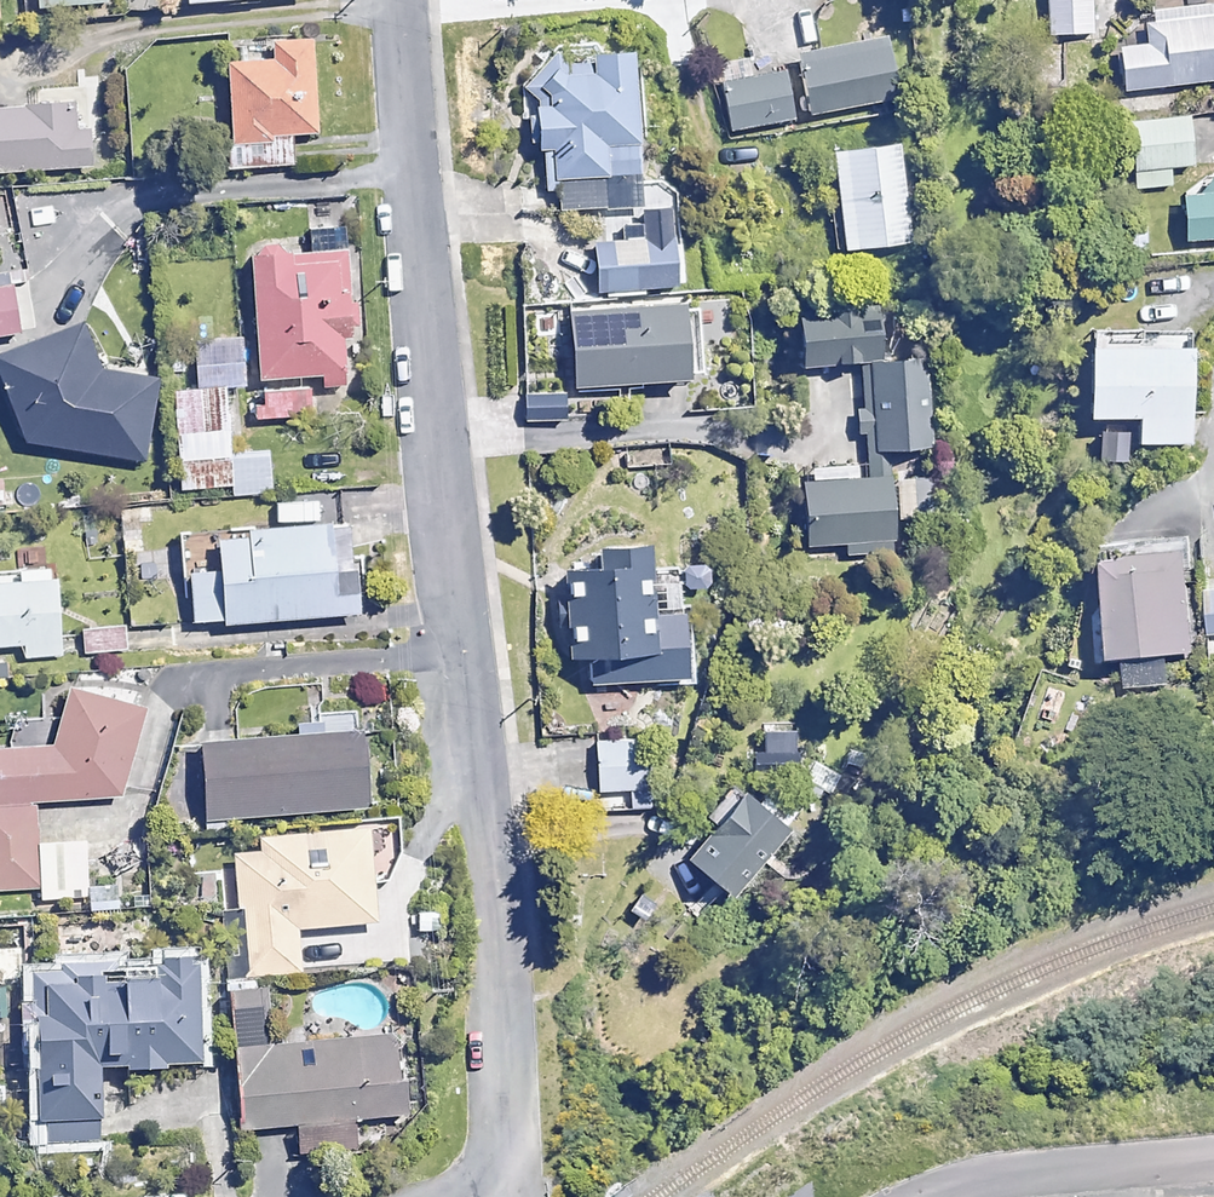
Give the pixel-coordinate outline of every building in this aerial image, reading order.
[(108,0),(36,0),(37,10),(108,1),(108,0)] [(1047,35),(1093,32),(1091,0),(1045,0),(1047,35)] [(1148,8),(1152,42),(1116,47),(1121,90),(1213,79),(1213,0),(1148,8)] [(309,34),(266,37),(267,56),(223,59),(229,144),(259,142),(261,162),(293,160),(291,133),(316,131),(309,34)] [(890,101),(882,40),(802,50),(810,112),(890,101)] [(589,52),(590,57),(566,59),(566,54),(539,56),(543,100),(528,101),(532,148),(558,146),(563,209),(640,203),(627,48),(589,52)] [(796,119),(786,69),(722,82),(731,132),(796,119)] [(0,109),(0,171),(92,165),(90,127),(76,128),(74,104),(0,109)] [(1191,164),(1187,115),(1128,119),(1133,189),(1171,186),(1170,165),(1191,164)] [(913,240),(897,140),(831,150),(847,251),(913,240)] [(1181,196),(1184,240),(1213,238),(1213,194),(1181,196)] [(679,283),(673,234),(593,244),(599,293),(679,283)] [(358,300),(347,300),(345,248),(249,252),(254,380),(320,378),(321,386),(344,385),(343,336),(349,336),(359,336),(358,300)] [(9,279),(0,281),(0,334),(18,331),(9,279)] [(702,375),(696,298),(567,308),(573,385),(702,375)] [(875,357),(872,306),(787,311),(790,361),(875,357)] [(96,366),(85,322),(51,331),(57,358),(54,380),(28,376),(18,439),(144,460),(158,376),(96,366)] [(1187,341),(1079,343),(1080,413),(1135,412),(1135,442),(1189,441),(1187,341)] [(865,359),(868,407),(856,408),(858,432),(870,432),(871,446),(873,479),(792,485),(796,540),(897,533),(891,445),(928,442),(922,355),(865,359)] [(226,386),(174,389),(179,458),(230,455),(226,386)] [(309,387),(257,389),(258,417),(310,415),(309,387)] [(566,392),(526,391),(526,418),(565,419),(566,392)] [(269,452),(233,455),(236,494),(273,491),(269,452)] [(352,609),(344,517),(209,528),(212,567),(188,569),(193,623),(352,609)] [(1192,649),(1185,562),(1192,562),(1190,536),(1174,537),(1145,540),(1145,547),(1083,552),(1092,657),(1122,654),(1124,687),(1168,684),(1167,651),(1192,649)] [(599,683),(614,681),(616,695),(696,689),(692,641),(681,642),(676,574),(645,576),(642,538),(593,542),(594,560),(557,563),(564,651),(596,648),(599,683)] [(184,575),(180,550),(141,556),(145,581),(184,575)] [(51,562),(0,567),(0,644),(23,642),(25,657),(60,653),(51,562)] [(126,628),(85,629),(86,651),(127,650),(126,628)] [(66,687),(54,740),(0,745),(0,891),(40,888),(41,901),(90,896),(91,911),(117,909),(115,884),(87,887),(83,841),(38,845),(34,801),(121,793),(141,704),(66,687)] [(364,807),(358,729),(197,741),(203,819),(364,807)] [(648,788),(646,738),(593,741),(595,790),(648,788)] [(731,895),(788,832),(798,821),(765,790),(755,802),(730,779),(713,798),(722,806),(682,850),(731,895)] [(372,883),(391,882),(405,851),(403,826),(259,837),(260,852),(233,854),(237,909),(246,908),(251,976),(302,973),(299,929),(375,923),(372,883)] [(193,961),(30,971),(40,1148),(104,1144),(100,1069),(199,1063),(193,961)] [(269,1044),(264,989),(227,992),(240,1129),(294,1124),(297,1155),(363,1148),(360,1118),(399,1114),(395,1077),(390,1077),(386,1033),(269,1044)]
